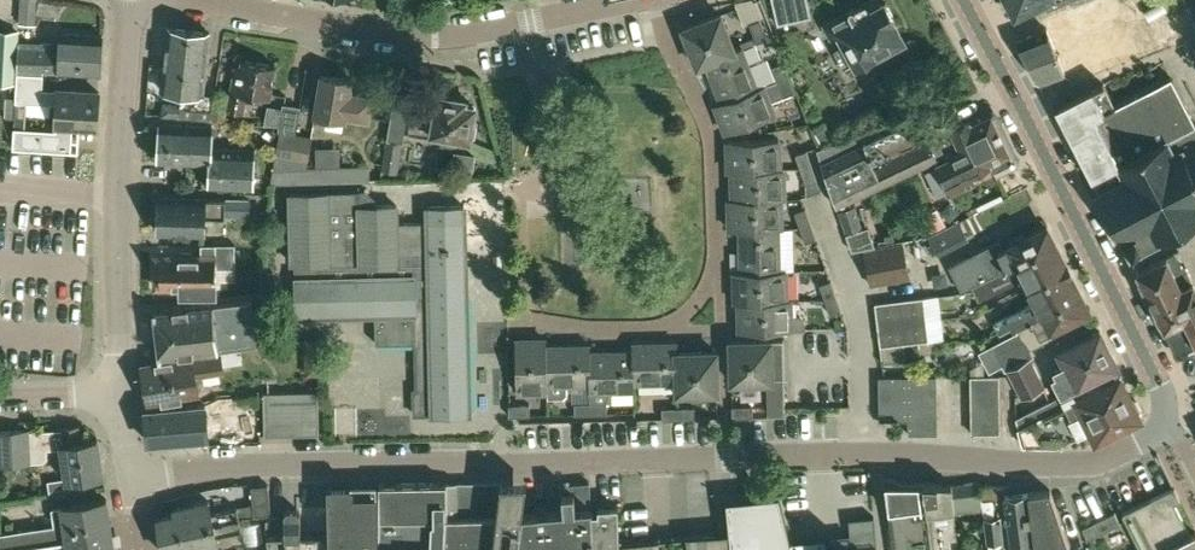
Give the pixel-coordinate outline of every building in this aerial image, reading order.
[(811,16),(808,0),(773,0),(778,23),(811,16)] [(876,0),(868,0),(857,6),(855,5),(854,4),(852,4),(850,4),(849,6),(849,8),(849,10),(825,22),(831,34),(839,30),(846,44),(836,49),(845,68),(856,62),(857,64),(858,64),(861,70),(877,62),(874,56),(877,54),(875,51),(884,47),(887,53),(903,45),(900,39),(903,38),(893,19),(896,18),(887,0),(885,0),(878,4),(876,0)] [(1014,13),(1040,0),(1008,0),(1014,13)] [(1116,0),(1111,0),(1063,19),(1021,36),(1018,42),(1040,82),(1081,64),(1087,78),(1140,56),(1116,0)] [(1046,9),(1067,0),(1042,0),(1046,9)] [(697,65),(706,61),(706,60),(734,50),(734,49),(720,13),(683,27),(697,65)] [(760,17),(749,22),(757,41),(768,36),(760,17)] [(209,106),(210,92),(203,92),(209,29),(167,25),(161,87),(181,89),(180,103),(209,106)] [(16,68),(17,43),(16,43),(17,30),(0,29),(0,74),(15,75),(15,68),(16,68)] [(99,71),(101,32),(60,30),(59,45),(17,43),(16,68),(99,71)] [(1194,46),(1194,33),(1175,38),(1178,50),(1194,46)] [(711,74),(721,101),(722,101),(763,85),(768,83),(768,82),(770,77),(764,60),(759,58),(748,63),(741,46),(734,49),(734,50),(706,60),(706,61),(711,74)] [(268,95),(273,63),(241,58),(240,65),(234,64),(227,108),(242,110),(244,98),(246,98),(247,92),(268,95)] [(772,65),(778,80),(788,76),(783,61),(772,65)] [(371,92),(349,89),(351,77),(320,72),(314,110),(315,110),(314,119),(325,120),(326,112),(346,115),(346,112),(368,116),(371,92)] [(1194,220),(1194,122),(1171,75),(1115,104),(1103,82),(1056,107),(1098,190),(1096,191),(1129,254),(1194,220)] [(788,76),(778,80),(783,95),(794,91),(788,76)] [(778,80),(763,85),(722,101),(721,101),(715,103),(720,115),(726,132),(774,113),(769,100),(783,95),(778,80)] [(72,123),(73,123),(96,125),(98,89),(57,86),(55,127),(13,124),(12,145),(70,149),(72,123)] [(431,137),(432,130),(468,137),(475,134),(477,122),(472,118),(474,106),(472,103),(464,101),(465,96),(436,91),(435,96),(414,92),(407,132),(431,137)] [(216,93),(211,119),(223,120),(227,95),(216,93)] [(279,124),(279,129),(296,132),(301,105),(283,103),(282,108),(279,124)] [(1013,156),(992,111),(973,120),(972,118),(952,128),(953,128),(931,138),(918,111),(818,146),(837,202),(935,157),(950,189),(975,177),(972,171),(992,161),(991,159),(992,159),(996,168),(1012,161),(1013,156)] [(252,186),(254,148),(211,146),(212,124),(159,121),(158,159),(209,161),(208,184),(252,186)] [(274,155),(292,157),(296,132),(279,129),(274,155)] [(308,160),(312,135),(296,132),(292,157),(308,160)] [(728,170),(732,170),(732,169),(779,168),(779,167),(779,138),(732,139),(727,139),(728,152),(727,152),(728,170)] [(403,143),(387,140),(382,170),(397,173),(403,143)] [(802,167),(813,163),(808,148),(797,152),(802,167)] [(813,163),(802,167),(807,182),(818,179),(813,163)] [(783,167),(779,167),(779,168),(732,169),(732,170),(732,181),(732,198),(732,199),(780,197),(780,198),(784,198),(783,167)] [(908,186),(911,227),(950,225),(949,200),(937,200),(936,184),(908,186)] [(468,413),(463,218),(462,204),(426,205),(426,221),(395,221),(395,202),(366,203),(359,197),(359,189),(289,191),(291,263),(296,263),(296,276),(294,276),(295,312),(375,310),(376,341),(415,340),(417,387),(414,387),(414,413),(431,413),(431,414),(468,413)] [(159,194),(158,214),(155,217),(155,225),(158,228),(158,230),(204,231),(205,214),(224,215),(225,197),(159,194)] [(778,227),(781,227),(780,198),(780,197),(732,199),(732,198),(729,198),(729,210),(729,229),(740,229),(740,228),(778,227)] [(800,225),(811,221),(806,206),(795,209),(800,225)] [(811,221),(800,225),(805,240),(816,236),(811,221)] [(987,270),(990,274),(1055,242),(1046,225),(1025,236),(1024,234),(1010,240),(1011,243),(1002,247),(999,240),(967,255),(977,275),(987,270)] [(852,252),(875,246),(868,226),(846,233),(852,252)] [(779,269),(778,227),(740,228),(740,229),(740,242),(740,271),(734,271),(734,272),(786,270),(786,269),(779,269)] [(943,231),(930,238),(938,253),(951,246),(943,231)] [(865,249),(871,284),(909,276),(903,242),(865,249)] [(1066,265),(1055,242),(990,274),(987,276),(993,288),(1021,274),(1026,284),(1027,287),(1067,267),(1066,265)] [(180,292),(216,292),(216,243),(201,243),(201,255),(193,255),(193,251),(181,251),(181,255),(160,255),(160,257),(153,257),(152,282),(160,282),(160,285),(180,285),(180,292)] [(1185,263),(1181,264),(1175,252),(1138,270),(1139,273),(1139,277),(1143,285),(1146,288),(1154,306),(1155,310),(1159,319),(1162,321),(1174,346),(1174,351),(1178,355),(1183,352),(1184,351),(1194,346),(1194,285),(1185,263)] [(1012,326),(1015,325),(1080,292),(1068,269),(1067,267),(1027,287),(1034,301),(1007,315),(993,321),(999,332),(1012,326)] [(735,301),(738,301),(786,299),(786,298),(786,270),(734,272),(734,283),(735,301)] [(824,297),(835,294),(830,278),(819,282),(824,297)] [(1088,310),(1080,292),(1015,325),(1018,331),(992,344),(1005,369),(1008,367),(1007,366),(1029,356),(1030,357),(1033,355),(1029,347),(1048,337),(1046,331),(1054,327),(1056,332),(1071,324),(1068,320),(1088,310)] [(835,294),(824,297),(829,313),(840,309),(835,294)] [(950,340),(948,295),(929,295),(932,341),(950,340)] [(875,303),(877,325),(926,319),(923,297),(875,303)] [(160,356),(257,343),(251,298),(155,311),(160,356)] [(790,298),(786,298),(786,299),(738,301),(739,312),(738,312),(739,331),(804,329),(804,319),(800,315),(790,315),(790,298)] [(880,346),(928,340),(926,319),(877,325),(880,346)] [(1061,394),(1073,388),(1117,366),(1099,329),(1059,349),(1065,361),(1053,367),(1056,373),(1052,375),(1061,394)] [(545,345),(545,344),(545,338),(533,339),(533,338),(514,339),(515,390),(547,389),(547,383),(546,383),(545,345)] [(782,339),(770,339),(729,340),(730,380),(766,380),(766,415),(784,415),(782,339)] [(301,360),(319,359),(318,340),(300,341),(301,360)] [(633,381),(634,381),(676,380),(677,380),(676,352),(677,352),(676,342),(661,342),(631,343),(631,350),(632,350),(633,381)] [(574,344),(545,344),(545,345),(546,383),(547,383),(547,389),(547,398),(563,398),(567,393),(567,382),(589,382),(590,382),(588,351),(589,351),(589,344),(574,344)] [(634,388),(634,381),(633,381),(632,350),(631,350),(618,350),(589,351),(588,351),(590,382),(589,382),(589,389),(590,389),(590,400),(606,400),(606,405),(612,388),(634,388)] [(677,380),(676,380),(676,391),(717,390),(715,350),(677,352),(676,352),(677,380)] [(219,351),(142,364),(148,403),(181,397),(180,392),(199,389),(199,387),(203,386),(204,382),(203,373),(223,370),(219,351)] [(1044,385),(1030,357),(1029,356),(1007,366),(1008,367),(1021,396),(1044,385)] [(936,374),(907,375),(907,389),(936,389),(936,374)] [(970,389),(999,388),(999,374),(970,374),(970,389)] [(878,375),(878,390),(907,389),(907,375),(878,375)] [(320,377),(321,409),(346,408),(344,376),(320,377)] [(1077,398),(1073,388),(1061,394),(1013,418),(1022,444),(1055,444),(1056,445),(1090,427),(1095,437),(1138,414),(1140,409),(1135,398),(1129,396),(1119,377),(1077,398)] [(999,403),(999,388),(970,389),(970,403),(999,403)] [(290,390),(291,433),(317,432),(316,389),(290,390)] [(878,404),(907,404),(907,389),(878,390),(878,404)] [(907,389),(907,404),(936,404),(936,389),(907,389)] [(291,433),(290,390),(261,391),(263,434),(291,433)] [(227,396),(209,400),(212,416),(230,412),(227,396)] [(591,412),(590,400),(573,401),(574,412),(591,412)] [(606,400),(590,400),(591,412),(606,411),(606,405),(606,400)] [(528,402),(508,403),(508,414),(529,414),(528,402)] [(999,417),(999,403),(970,403),(970,417),(999,417)] [(752,404),(731,405),(732,416),(752,416),(752,404)] [(879,419),(907,419),(907,404),(878,404),(879,419)] [(936,418),(936,404),(907,404),(907,419),(936,418)] [(147,440),(188,437),(186,406),(145,408),(147,440)] [(678,418),(678,406),(661,407),(662,418),(678,418)] [(694,406),(678,406),(678,418),(694,417),(694,406)] [(999,431),(999,417),(970,417),(970,432),(999,431)] [(937,432),(936,418),(907,419),(907,433),(937,432)] [(101,473),(96,437),(81,439),(78,425),(64,427),(62,430),(29,431),(29,429),(0,430),(0,461),(29,460),(29,447),(62,446),(67,478),(101,473)] [(923,481),(900,481),(895,477),(884,478),(893,549),(932,549),(923,481)] [(522,512),(528,483),(501,480),(498,511),(497,515),(496,527),(494,549),(518,549),(522,512)] [(978,480),(950,484),(954,512),(981,508),(978,480)] [(437,482),(437,520),(435,549),(494,549),(496,527),(497,515),(496,515),(500,481),(437,482)] [(950,484),(950,483),(923,481),(932,549),(985,549),(984,541),(958,543),(954,512),(950,484)] [(378,506),(378,482),(328,483),(329,531),(330,549),(378,549),(378,506)] [(437,482),(380,482),(380,549),(435,549),(437,520),(437,482)] [(268,483),(251,484),(254,514),(271,513),(268,483)] [(592,513),(592,507),(576,509),(575,494),(577,493),(577,483),(560,485),(560,495),(563,495),(564,509),(522,512),(518,549),(594,549),(592,513)] [(1194,531),(1189,533),(1173,501),(1179,499),(1172,486),(1120,512),(1139,549),(1194,549),(1194,532),(1194,531)] [(1049,489),(1027,492),(1033,549),(1069,549),(1049,489)] [(1026,492),(1003,495),(1010,549),(1033,549),(1026,492)] [(777,495),(724,500),(728,533),(730,549),(792,549),(777,495)] [(105,497),(62,504),(63,505),(53,507),(55,524),(0,532),(0,549),(113,549),(105,497)] [(242,529),(237,506),(210,511),(208,499),(173,506),(175,512),(158,516),(163,549),(181,546),(182,549),(200,549),(217,547),(215,534),(242,529)] [(728,533),(620,543),(617,505),(598,506),(598,513),(592,513),(594,549),(730,549),(728,533)] [(329,531),(301,532),(301,509),(297,506),(288,506),(285,510),(285,532),(287,549),(330,549),(329,531)] [(1114,512),(1082,528),(1088,539),(1120,523),(1115,514),(1114,512)] [(1000,515),(985,517),(987,542),(1003,540),(1000,515)] [(875,526),(850,528),(852,549),(877,549),(875,526)] [(285,532),(268,532),(268,549),(287,549),(285,532)]
